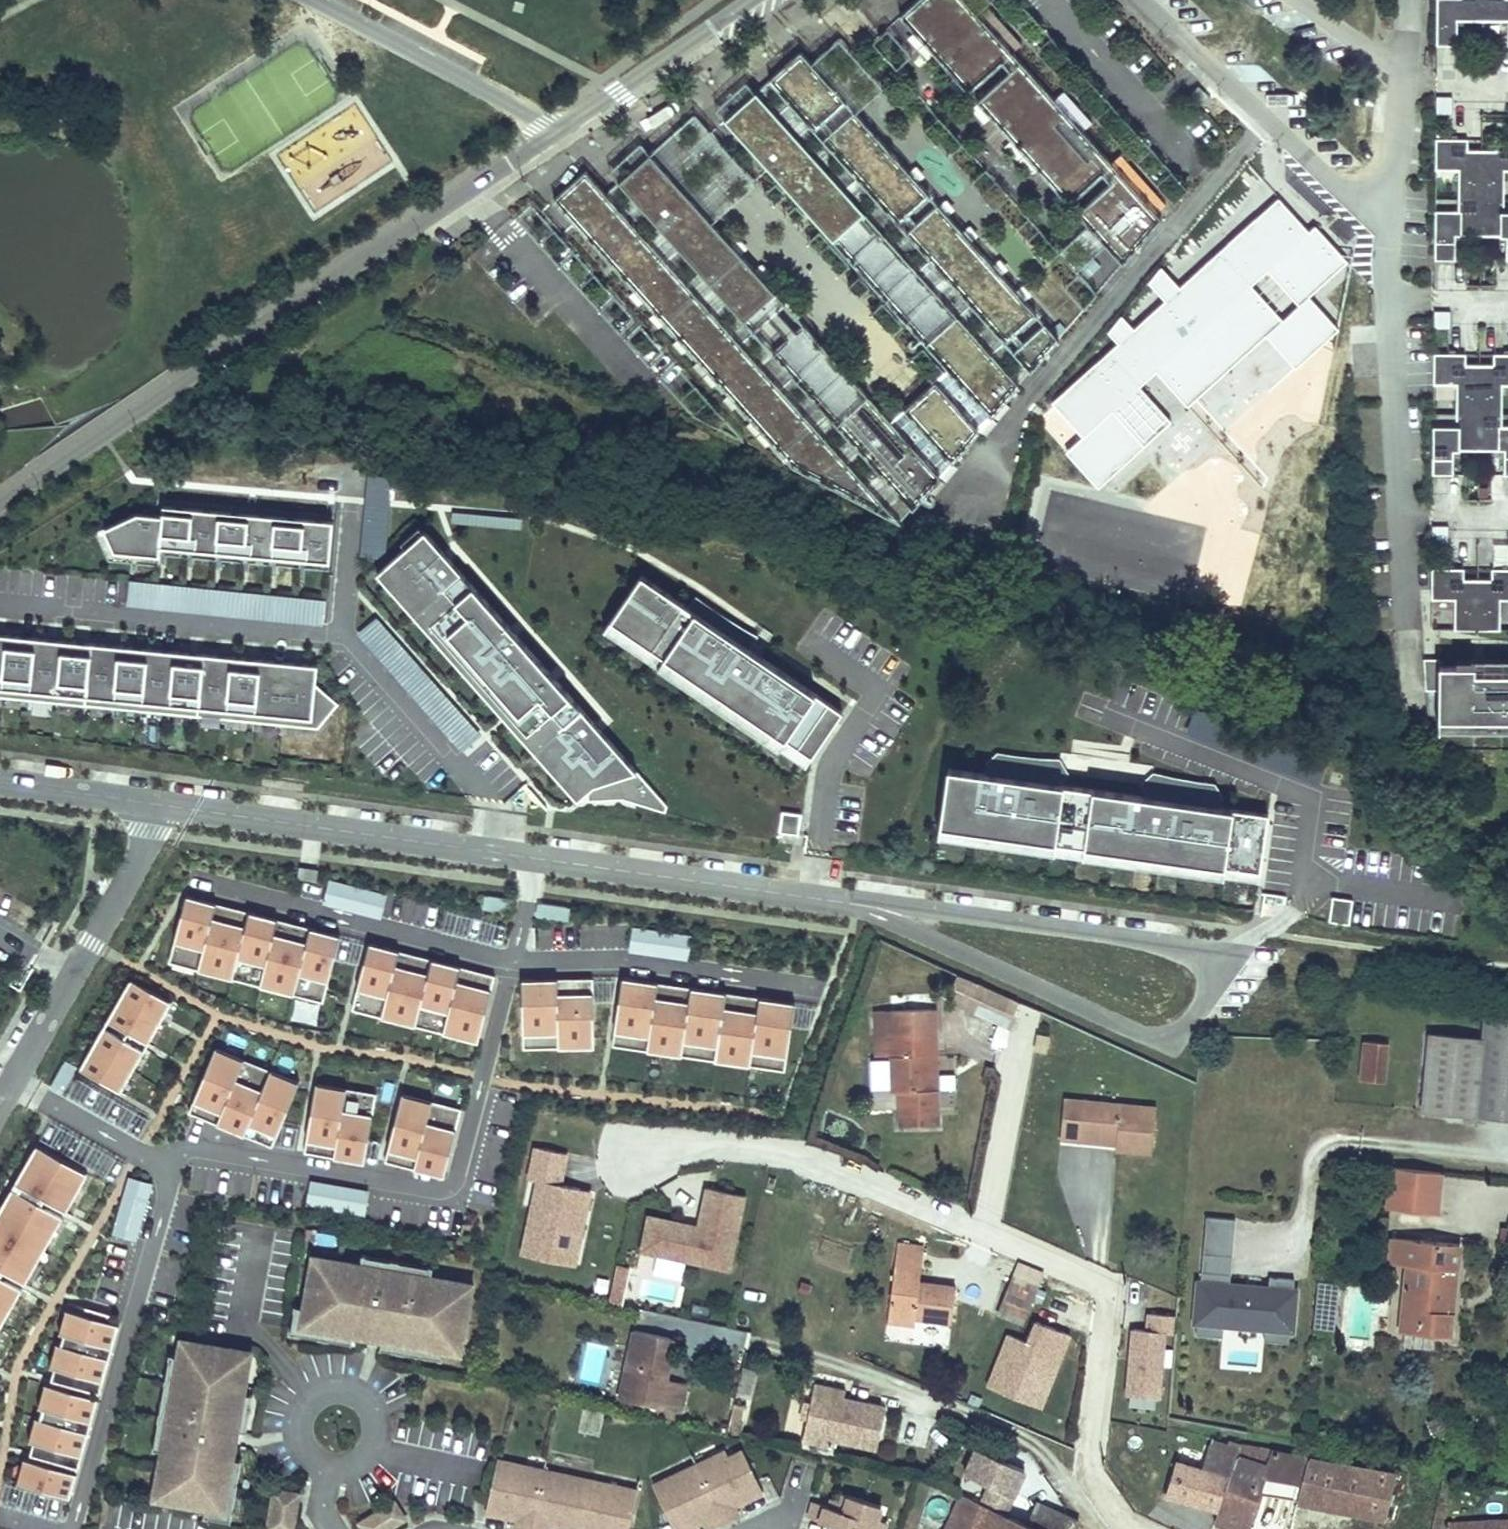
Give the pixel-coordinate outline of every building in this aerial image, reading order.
[(873,36),(855,0),(848,0),(826,11),(846,50),(873,36)] [(1082,130),(1090,122),(1063,92),(1055,99),(1012,52),(1020,44),(986,6),(978,14),(965,0),(917,0),(899,16),(968,92),(1003,61),(1011,70),(976,101),(1069,204),(1103,173),(1112,182),(1077,213),(1122,264),(1162,218),(1156,212),(1164,204),(1120,155),(1111,162),(1082,130)] [(1436,45),(1456,45),(1456,21),(1507,21),(1507,46),(1507,0),(1436,0),(1436,45)] [(811,63),(800,51),(768,79),(814,130),(845,102),(811,63)] [(756,91),(724,120),(948,370),(890,421),(805,324),(773,351),(912,508),(1019,384),(756,91)] [(929,195),(854,111),(822,140),(897,223),(929,195)] [(1434,170),(1458,170),(1457,198),(1506,199),(1506,170),(1507,170),(1507,139),(1495,139),(1495,150),(1466,149),(1466,139),(1434,138),(1434,170)] [(650,153),(620,180),(754,330),(784,303),(650,153)] [(586,172),(555,198),(792,465),(899,520),(606,193),(586,172)] [(1308,297),(1347,261),(1315,226),(1308,232),(1278,198),(1180,287),(1162,268),(1149,283),(1165,301),(1135,328),(1123,315),(1110,333),(1118,343),(1052,402),(1083,436),(1065,452),(1098,488),(1172,421),(1140,386),(1155,373),(1187,407),(1265,336),(1295,369),(1338,330),(1308,297)] [(1434,210),(1433,260),(1454,260),(1455,235),(1505,236),(1505,260),(1507,260),(1507,211),(1505,211),(1506,199),(1457,198),(1457,211),(1434,210)] [(1036,314),(937,204),(906,232),(1004,342),(1036,314)] [(1030,371),(1058,339),(1045,324),(1013,352),(1030,371)] [(1433,353),(1432,384),(1455,385),(1455,413),(1504,413),(1504,385),(1507,385),(1507,354),(1492,354),(1492,364),(1465,364),(1465,353),(1433,353)] [(1455,413),(1455,425),(1432,425),(1432,474),(1452,474),(1452,450),(1503,450),(1503,475),(1507,475),(1507,425),(1504,425),(1504,413),(1455,413)] [(138,511),(103,527),(113,550),(158,554),(159,545),(332,562),(336,519),(163,502),(162,513),(138,511)] [(428,539),(386,574),(581,795),(590,787),(636,772),(428,539)] [(1430,568),(1430,599),(1454,599),(1453,629),(1502,630),(1502,600),(1507,600),(1507,568),(1490,568),(1490,579),(1463,579),(1463,568),(1430,568)] [(325,597),(132,583),(131,607),(324,621),(325,597)] [(648,584),(613,632),(805,768),(840,719),(648,584)] [(462,752),(482,734),(378,617),(358,635),(462,752)] [(0,634),(0,696),(319,727),(338,702),(317,686),(318,665),(0,634)] [(1507,720),(1507,673),(1482,673),(1473,673),(1474,665),(1455,665),(1439,665),(1439,658),(1423,658),(1425,689),(1438,690),(1438,720),(1507,720)] [(1455,659),(1455,665),(1474,665),(1473,673),(1482,673),(1482,665),(1507,666),(1507,659),(1455,659)] [(1425,689),(1426,719),(1438,720),(1438,690),(1425,689)] [(1438,720),(1438,730),(1507,731),(1507,720),(1438,720)] [(1266,816),(944,776),(935,846),(1077,864),(1079,849),(1098,852),(1097,860),(1258,881),(1266,816)] [(800,830),(802,813),(782,812),(780,838),(807,840),(808,831),(800,830)] [(299,865),(297,877),(316,880),(318,868),(299,865)] [(387,896),(330,882),(324,906),(380,920),(387,896)] [(186,895),(174,940),(206,948),(200,970),(232,979),(238,957),(268,965),(263,986),(292,993),(298,970),(326,977),(336,940),(312,934),(309,945),(275,936),(280,919),(247,910),(243,924),(216,917),(220,904),(186,895)] [(485,897),(484,909),(515,911),(515,899),(485,897)] [(1329,923),(1350,926),(1354,900),(1332,897),(1329,923)] [(538,903),(537,917),(569,920),(570,906),(538,903)] [(287,935),(308,938),(310,927),(289,924),(287,935)] [(690,936),(632,929),(629,953),(687,960),(690,936)] [(367,943),(356,988),(387,996),(381,1018),(413,1027),(419,1005),(450,1013),(444,1034),(478,1042),(485,1015),(491,993),(457,984),(461,967),(429,958),(425,972),(398,965),(401,952),(367,943)] [(132,978),(79,1068),(120,1092),(173,1003),(132,978)] [(557,978),(525,979),(526,1030),(558,1029),(558,1046),(594,1045),(592,990),(557,991),(557,978)] [(788,1055),(796,1001),(760,996),(758,1011),(724,1006),(726,991),(693,986),(691,1002),(654,997),(656,982),(625,978),(618,1027),(651,1031),(648,1048),(682,1053),(683,1039),(715,1044),(713,1061),(752,1066),(754,1051),(788,1055)] [(660,986),(659,997),(689,999),(690,988),(660,986)] [(929,1028),(928,1003),(868,1006),(869,1031),(883,1030),(885,1089),(890,1089),(891,1122),(933,1121),(931,1086),(921,1087),(919,1048),(929,1047),(929,1028)] [(1478,1020),(1475,1045),(1420,1039),(1414,1112),(1507,1119),(1507,1023),(1478,1020)] [(1382,1090),(1385,1046),(1360,1045),(1357,1088),(1382,1090)] [(245,1060),(216,1047),(192,1102),(220,1114),(216,1125),(243,1137),(249,1123),(277,1135),(299,1083),(272,1071),(263,1093),(236,1081),(245,1060)] [(931,1086),(929,1047),(919,1048),(921,1087),(931,1086)] [(346,1089),(318,1084),(307,1141),(337,1147),(335,1159),(364,1164),(373,1116),(342,1110),(346,1089)] [(1148,1101),(1057,1094),(1053,1136),(1075,1139),(1076,1130),(1111,1132),(1110,1146),(1147,1148),(1148,1101)] [(432,1101),(404,1095),(391,1151),(420,1158),(417,1170),(446,1177),(457,1129),(427,1122),(432,1101)] [(37,1145),(0,1210),(0,1331),(90,1175),(37,1145)] [(561,1262),(577,1189),(556,1185),(563,1154),(532,1147),(525,1179),(534,1181),(518,1253),(561,1262)] [(1425,1218),(1428,1174),(1378,1171),(1374,1214),(1425,1218)] [(367,1214),(369,1188),(309,1181),(306,1208),(367,1214)] [(570,1264),(586,1191),(577,1189),(561,1262),(570,1264)] [(725,1271),(741,1197),(703,1189),(694,1228),(659,1220),(651,1255),(725,1271)] [(651,1255),(659,1220),(644,1217),(636,1252),(651,1255)] [(1227,1259),(1230,1222),(1201,1220),(1198,1257),(1227,1259)] [(1457,1246),(1389,1242),(1388,1264),(1407,1265),(1404,1319),(1421,1320),(1420,1334),(1452,1336),(1453,1315),(1440,1314),(1443,1273),(1456,1274),(1457,1246)] [(915,1319),(951,1322),(954,1288),(922,1285),(924,1257),(925,1252),(917,1251),(896,1249),(891,1313),(915,1315),(915,1319)] [(432,1268),(362,1255),(360,1265),(430,1277),(432,1268)] [(360,1265),(314,1257),(305,1307),(302,1325),(353,1334),(381,1339),(443,1350),(456,1352),(466,1295),(460,1294),(462,1283),(430,1277),(360,1265)] [(1226,1276),(1227,1259),(1198,1257),(1197,1274),(1226,1276)] [(682,1279),(685,1263),(664,1259),(660,1274),(682,1279)] [(1017,1261),(1003,1300),(1027,1308),(1041,1270),(1017,1261)] [(630,1269),(615,1266),(608,1303),(622,1306),(630,1269)] [(1453,1315),(1456,1274),(1443,1273),(1440,1314),(1453,1315)] [(1285,1345),(1290,1281),(1265,1279),(1264,1290),(1225,1287),(1226,1276),(1197,1274),(1192,1338),(1219,1340),(1220,1325),(1221,1313),(1241,1315),(1240,1326),(1261,1328),(1260,1343),(1285,1345)] [(472,1285),(462,1283),(460,1294),(466,1295),(470,1295),(472,1285)] [(1335,1317),(1338,1287),(1318,1285),(1315,1315),(1335,1317)] [(352,1344),(353,1334),(302,1325),(305,1307),(295,1305),(290,1333),(352,1344)] [(120,1326),(66,1311),(59,1334),(64,1336),(62,1343),(110,1357),(120,1326)] [(1156,1395),(1160,1332),(1170,1333),(1171,1314),(1144,1312),(1143,1329),(1129,1328),(1124,1393),(1156,1395)] [(915,1315),(891,1313),(890,1324),(914,1326),(915,1319),(915,1315)] [(1240,1326),(1241,1315),(1221,1313),(1220,1325),(1240,1326)] [(1334,1330),(1335,1317),(1315,1315),(1314,1328),(1334,1330)] [(1421,1320),(1404,1319),(1403,1333),(1420,1334),(1421,1320)] [(1044,1409),(1055,1379),(1072,1336),(1038,1322),(1030,1343),(1011,1336),(990,1388),(1044,1409)] [(675,1340),(633,1330),(618,1399),(680,1413),(686,1384),(666,1379),(675,1340)] [(441,1359),(443,1350),(381,1339),(379,1348),(441,1359)] [(164,1449),(157,1495),(206,1504),(224,1507),(233,1456),(238,1429),(244,1391),(250,1359),(230,1355),(231,1350),(184,1342),(181,1355),(164,1449)] [(109,1360),(56,1344),(49,1368),(54,1369),(52,1376),(100,1391),(109,1360)] [(252,1349),(231,1346),(231,1350),(230,1355),(250,1359),(252,1349)] [(164,1449),(181,1355),(171,1353),(155,1447),(164,1449)] [(751,1398),(757,1371),(744,1368),(738,1395),(751,1398)] [(98,1401),(45,1385),(38,1408),(43,1410),(41,1417),(89,1431),(98,1401)] [(843,1391),(812,1385),(808,1404),(808,1405),(815,1407),(812,1422),(805,1420),(805,1421),(801,1443),(832,1449),(834,1440),(858,1445),(858,1447),(875,1451),(884,1406),(864,1403),(864,1405),(849,1402),(845,1406),(840,1404),(841,1400),(843,1391)] [(254,1393),(244,1391),(238,1429),(248,1431),(254,1393)] [(808,1404),(803,1403),(799,1421),(805,1421),(805,1420),(812,1422),(815,1407),(808,1405),(808,1404)] [(737,1435),(743,1409),(732,1407),(726,1433),(737,1435)] [(583,1408),(579,1432),(600,1435),(603,1411),(583,1408)] [(89,1434),(35,1418),(28,1441),(33,1443),(31,1450),(79,1464),(89,1434)] [(1199,1471),(1175,1465),(1164,1496),(1214,1511),(1234,1443),(1209,1437),(1199,1471)] [(1211,1521),(1234,1528),(1244,1528),(1262,1475),(1302,1484),(1307,1460),(1234,1443),(1214,1511),(1211,1521)] [(723,1450),(694,1464),(722,1522),(735,1515),(730,1505),(728,1501),(738,1496),(739,1500),(759,1491),(742,1455),(728,1461),(723,1450)] [(985,1508),(1005,1517),(1022,1473),(972,1453),(962,1479),(987,1489),(981,1506),(985,1508)] [(243,1458),(233,1456),(224,1507),(206,1504),(205,1514),(232,1519),(243,1458)] [(77,1474),(24,1458),(17,1482),(22,1483),(20,1490),(68,1505),(77,1474)] [(495,1460),(492,1472),(508,1475),(510,1463),(495,1460)] [(1392,1477),(1307,1460),(1302,1484),(1297,1501),(1373,1515),(1385,1517),(1392,1477)] [(541,1470),(510,1463),(508,1475),(492,1472),(484,1511),(506,1517),(507,1512),(517,1515),(516,1519),(513,1528),(529,1528),(541,1470)] [(707,1528),(722,1522),(694,1464),(664,1478),(669,1489),(655,1496),(672,1528),(680,1528),(693,1523),(691,1519),(700,1514),(702,1518),(707,1528)] [(541,1470),(529,1528),(545,1528),(546,1525),(547,1521),(557,1523),(556,1527),(563,1528),(577,1528),(587,1480),(541,1470)] [(664,1478),(650,1485),(655,1496),(669,1489),(664,1478)] [(587,1480),(577,1528),(626,1528),(635,1490),(587,1480)] [(299,1492),(275,1487),(273,1497),(297,1501),(299,1492)] [(811,1498),(805,1515),(852,1528),(870,1528),(879,1502),(840,1490),(838,1498),(829,1495),(827,1504),(811,1498)] [(728,1501),(730,1505),(739,1500),(738,1496),(728,1501)] [(1013,1521),(1005,1517),(985,1508),(981,1506),(955,1496),(940,1528),(1010,1528),(1013,1521)] [(279,1528),(292,1528),(297,1501),(273,1497),(268,1527),(279,1528)] [(394,1499),(367,1515),(376,1528),(382,1528),(404,1516),(394,1499)] [(1032,1528),(1076,1528),(1078,1525),(1037,1506),(1027,1527),(1032,1528)] [(700,1514),(691,1519),(693,1523),(702,1518),(700,1514)] [(367,1515),(359,1520),(364,1528),(376,1528),(367,1515)] [(1373,1515),(1371,1528),(1384,1528),(1385,1517),(1373,1515)] [(1027,1527),(1013,1521),(1010,1528),(1032,1528),(1027,1527)]
